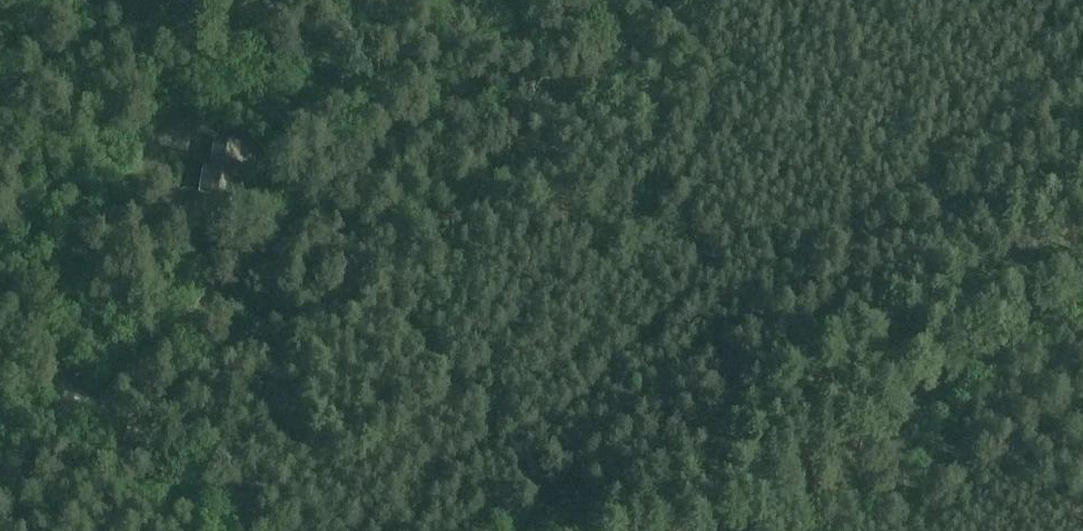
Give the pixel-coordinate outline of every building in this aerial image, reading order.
[(248,164),(251,151),(218,144),(208,191),(233,196),(240,162),(248,164)]
